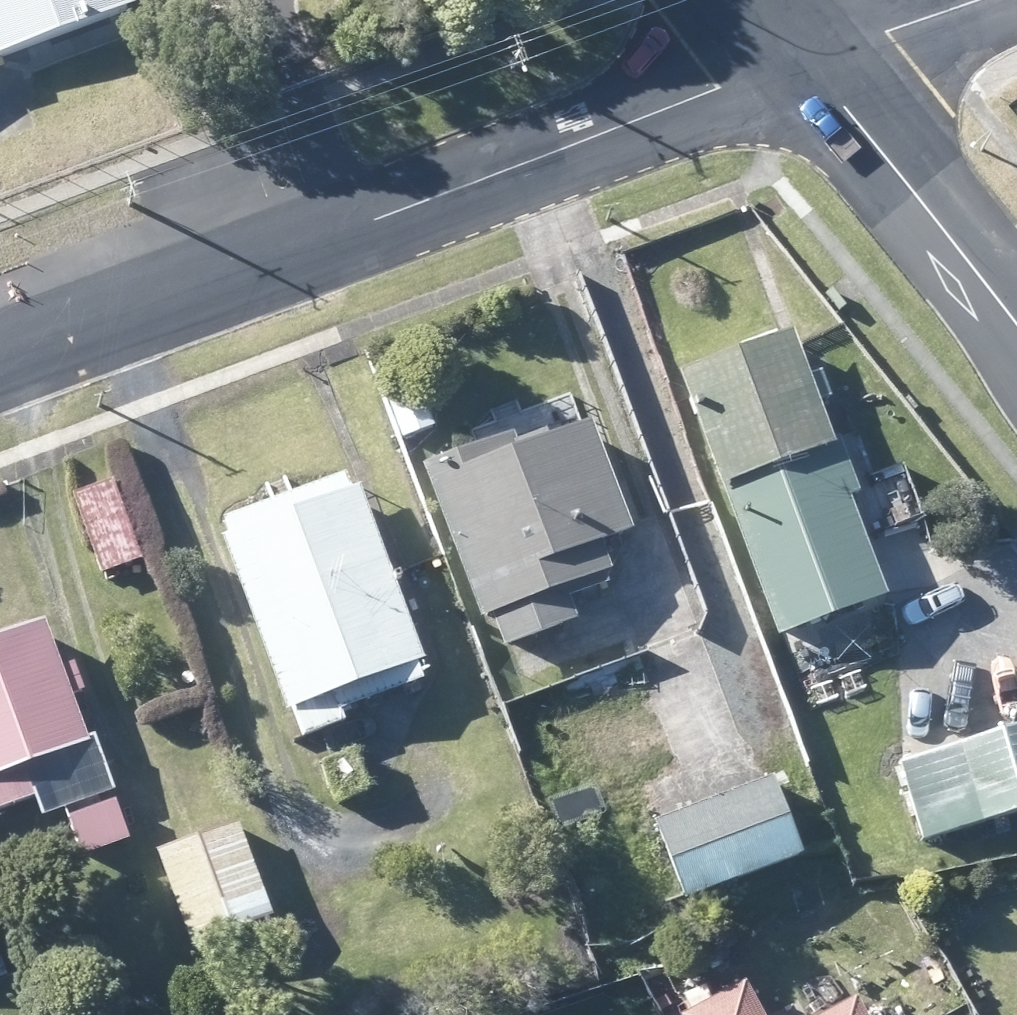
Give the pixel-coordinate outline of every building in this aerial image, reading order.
[(131,11),(126,0),(0,0),(0,60),(131,11)] [(834,440),(822,408),(794,329),(790,331),(781,335),(681,372),(778,634),(888,593),(867,536),(851,493),(859,490),(840,438),(834,440)] [(602,540),(621,532),(630,529),(589,419),(580,422),(546,436),(544,430),(516,440),(513,429),(476,443),(423,465),(482,617),(488,614),(522,702),(539,696),(533,683),(552,677),(532,626),(523,601),(549,590),(555,603),(609,582),(605,569),(612,566),(602,540)] [(424,678),(423,673),(418,660),(425,657),(359,483),(353,486),(348,471),(224,516),(229,532),(222,535),(287,708),(292,706),(304,735),(345,719),(342,709),(384,692),(424,678)] [(73,494),(102,571),(143,556),(114,478),(73,494)] [(34,793),(42,814),(117,788),(96,731),(89,734),(46,618),(0,634),(0,807),(34,793)] [(898,760),(922,835),(1016,806),(1016,725),(905,758),(898,760)] [(757,780),(656,820),(686,896),(803,850),(773,773),(757,780)] [(83,854),(130,837),(116,796),(69,813),(83,854)] [(159,852),(192,943),(272,913),(238,822),(159,852)] [(744,978),(680,1012),(681,1014),(764,1014),(744,978)] [(856,994),(815,1014),(868,1014),(856,994)] [(798,997),(766,1014),(808,1014),(798,997)]
